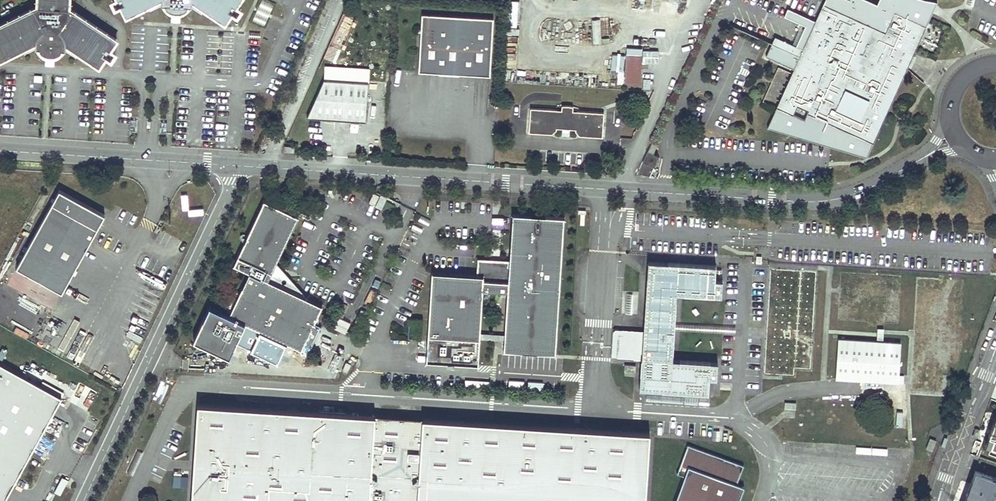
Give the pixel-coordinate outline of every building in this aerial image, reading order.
[(37,5),(0,24),(0,60),(36,42),(35,47),(39,48),(40,48),(41,51),(43,52),(46,54),(48,55),(49,55),(51,55),(52,55),(53,54),(56,54),(58,52),(60,50),(61,49),(65,49),(66,43),(99,65),(105,56),(111,59),(115,52),(110,49),(116,39),(69,7),(69,0),(37,0),(37,5)] [(112,1),(116,8),(121,5),(126,16),(160,0),(114,0),(112,1)] [(162,4),(166,5),(168,7),(170,9),(172,10),(173,11),(175,11),(177,11),(180,11),(182,10),(185,9),(187,7),(188,6),(192,6),(192,0),(225,23),(232,13),(237,16),(241,9),(236,6),(240,0),(162,0),(162,4)] [(253,20),(264,25),(273,5),(262,0),(253,20)] [(766,55),(793,68),(767,129),(799,138),(867,157),(904,72),(909,60),(937,6),(921,0),(880,0),(878,5),(866,0),(827,0),(817,21),(789,8),(785,17),(804,26),(796,45),(774,37),(766,55)] [(493,17),(421,13),(418,71),(490,75),(493,17)] [(641,86),(642,64),(658,64),(659,50),(626,49),(625,79),(613,79),(613,86),(641,86)] [(368,81),(324,78),(307,117),(366,120),(368,81)] [(559,109),(529,108),(528,131),(551,133),(555,128),(555,127),(562,127),(562,123),(568,124),(568,127),(574,128),(574,130),(580,134),(602,136),(603,112),(572,110),(572,105),(560,105),(559,109)] [(647,151),(642,162),(654,167),(659,157),(655,155),(647,151)] [(105,215),(60,190),(17,267),(62,292),(105,215)] [(297,217),(263,201),(233,265),(248,273),(228,316),(208,306),(192,341),(228,358),(237,340),(266,353),(273,337),(300,350),(321,306),(303,298),(267,280),(297,217)] [(562,218),(512,215),(508,265),(507,282),(482,281),(482,277),(431,273),(426,361),(476,365),(481,290),(507,292),(503,351),(553,354),(562,218)] [(643,335),(641,357),(639,385),(714,390),(716,360),(671,357),(676,292),(728,295),(729,279),(721,279),(722,265),(647,260),(643,330),(643,335)] [(483,264),(482,277),(482,281),(507,282),(508,265),(483,264)] [(769,270),(766,322),(815,324),(817,272),(769,270)] [(901,278),(842,274),(839,319),(869,321),(868,328),(884,329),(884,322),(898,323),(901,278)] [(964,280),(917,278),(911,390),(941,392),(943,362),(959,363),(964,280)] [(812,371),(815,324),(766,322),(764,375),(795,377),(796,370),(812,371)] [(643,330),(612,328),(611,356),(616,356),(617,333),(643,335),(643,330)] [(641,357),(643,335),(617,333),(616,356),(641,357)] [(900,343),(838,339),(836,380),(898,383),(900,343)] [(0,365),(0,500),(7,500),(63,399),(0,365)] [(195,403),(189,500),(645,500),(649,432),(195,403)] [(984,450),(995,455),(995,416),(984,450)] [(688,445),(678,471),(685,474),(675,500),(739,500),(744,487),(736,484),(743,465),(688,445)] [(975,469),(963,500),(995,500),(995,476),(975,469)] [(173,486),(188,485),(188,473),(173,474),(173,486)]
